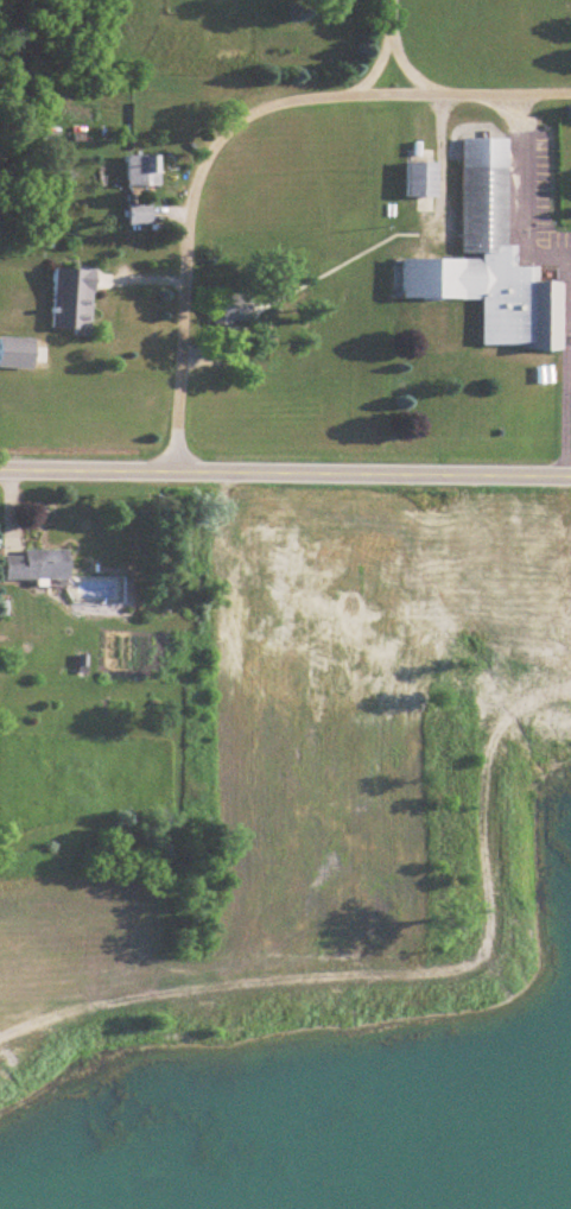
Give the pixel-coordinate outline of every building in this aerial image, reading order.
[(117,183),(152,183),(152,153),(117,153),(117,183)] [(398,193),(432,193),(432,159),(398,159),(398,193)] [(473,345),(554,346),(555,280),(532,280),(532,264),(510,264),(510,242),(502,242),(504,163),(456,163),(454,251),(475,251),(473,345)] [(119,223),(144,223),(144,201),(119,201),(119,223)] [(84,267),(44,267),(43,330),(82,331),(84,267)] [(245,323),(245,289),(207,289),(207,323),(245,323)] [(60,575),(60,548),(0,548),(0,575),(60,575)]
